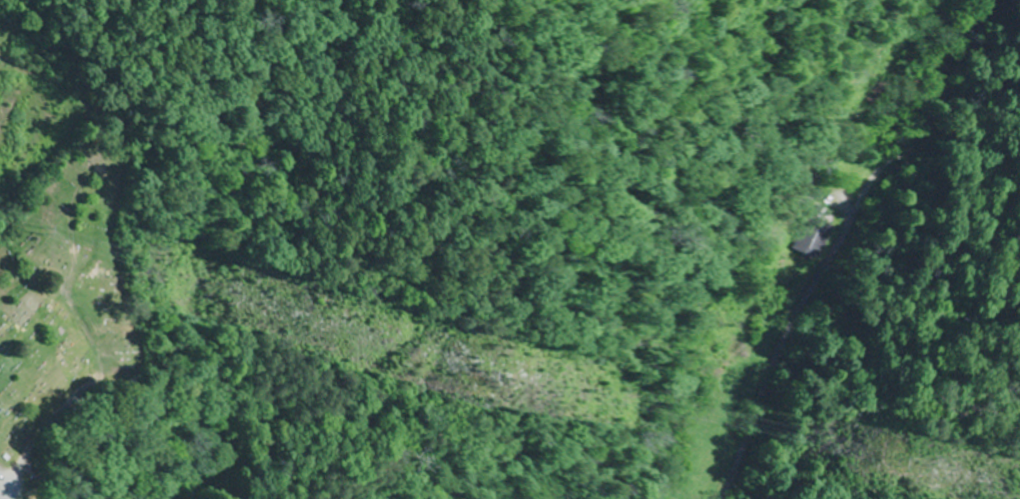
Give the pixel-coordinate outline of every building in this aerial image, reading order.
[(840,227),(817,216),(802,248),(825,259),(840,227)]
